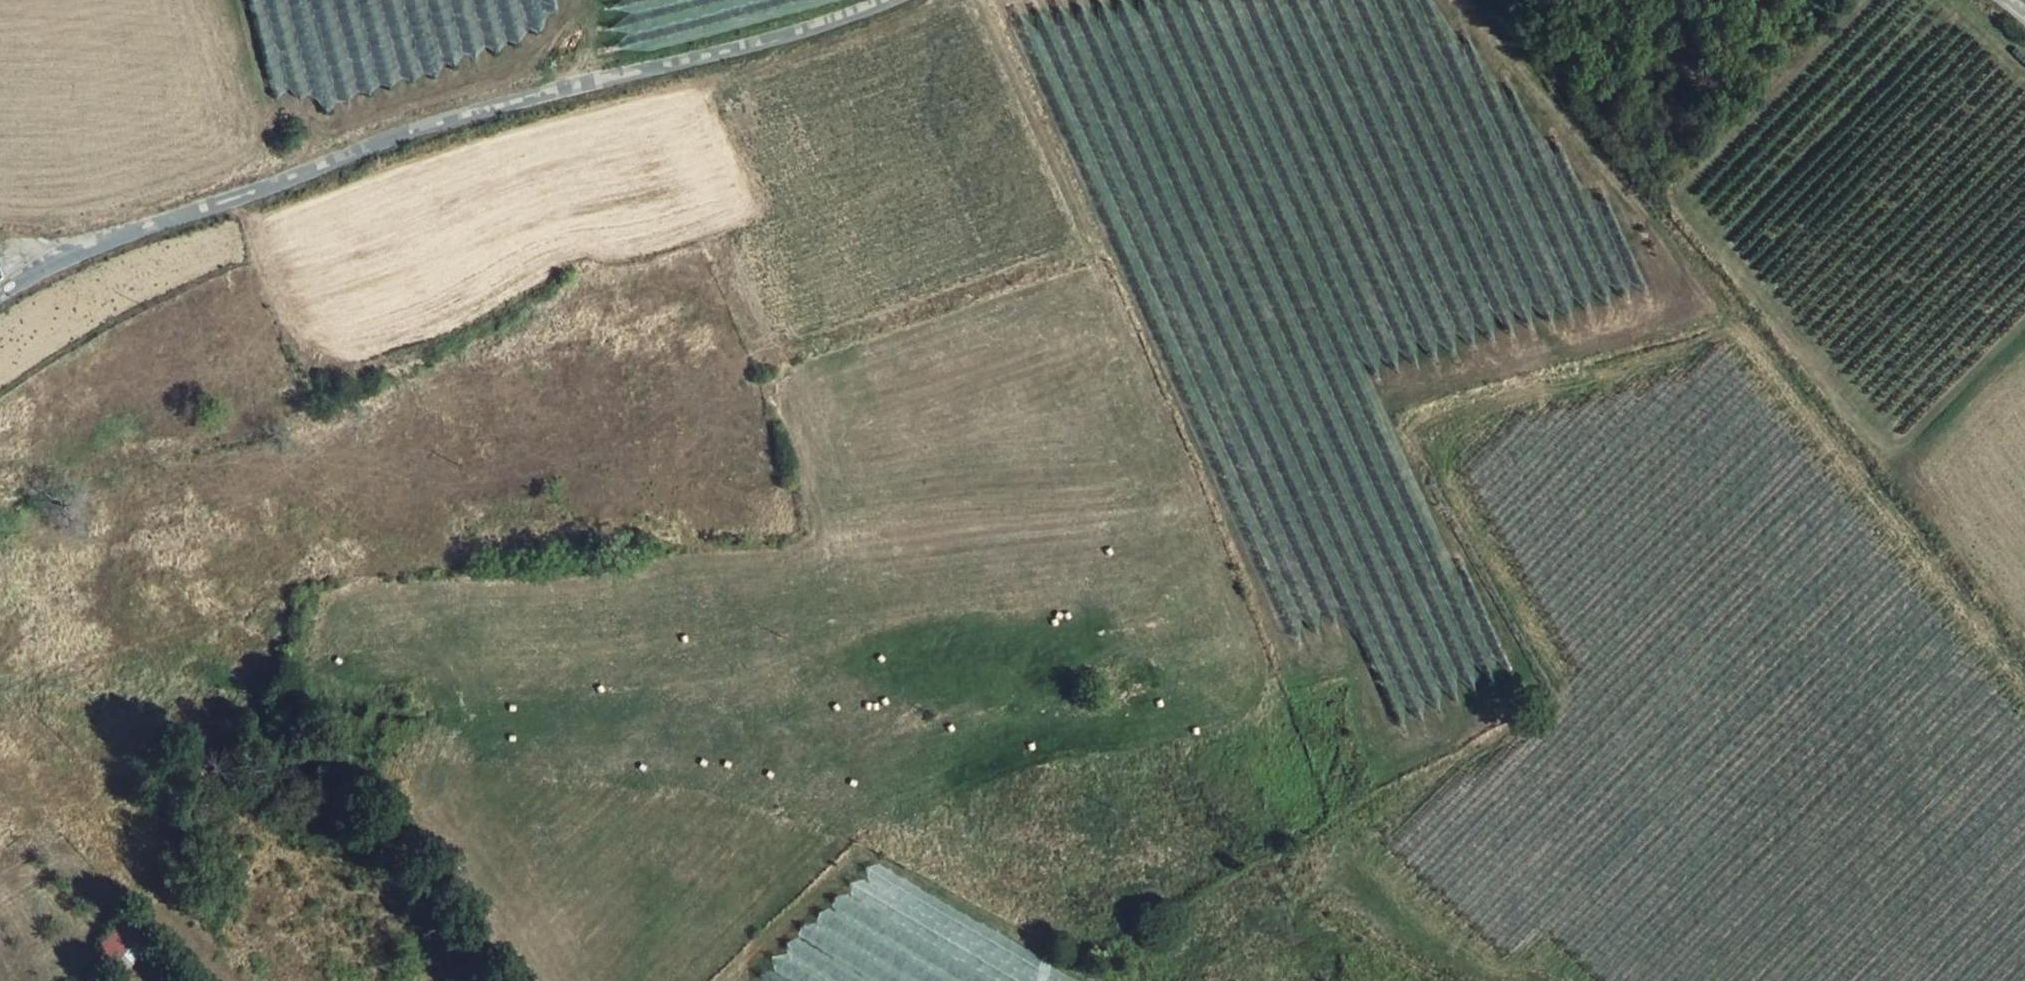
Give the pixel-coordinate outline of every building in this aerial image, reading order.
[(99,942),(116,960),(140,937),(123,919),(99,942)]
